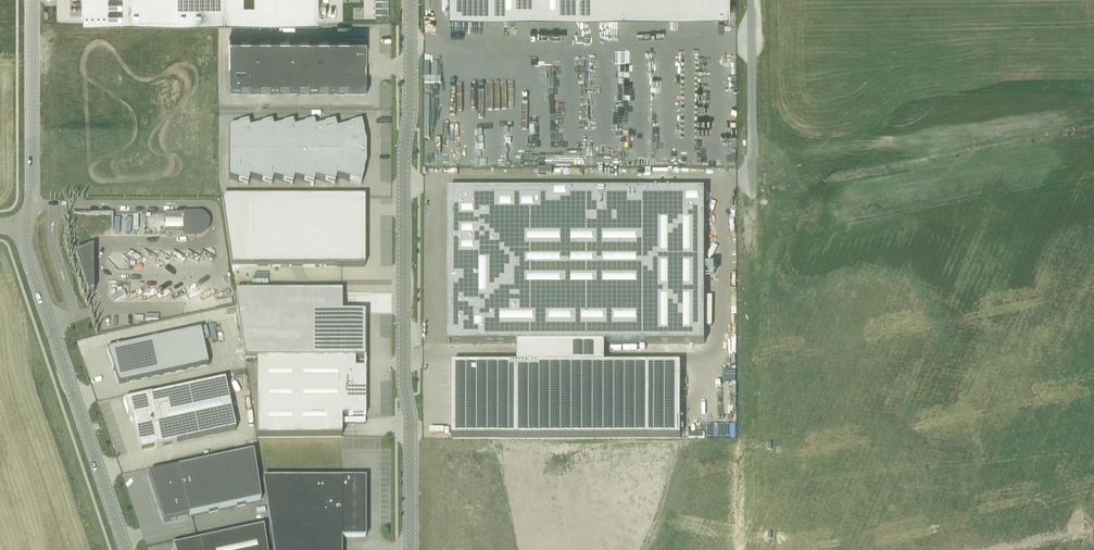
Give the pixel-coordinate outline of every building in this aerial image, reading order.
[(82,17),(317,17),(317,0),(82,0),(82,17)] [(448,14),(731,14),(731,0),(448,0),(448,14)] [(365,39),(229,39),(229,95),(365,95),(365,39)] [(336,131),(334,124),(314,129),(313,124),(293,129),(292,124),(272,129),(271,124),(249,130),(247,124),(228,129),(228,180),(247,185),(249,180),(271,185),(272,180),(292,185),(293,180),(313,185),(314,180),(334,185),(336,179),(360,185),(365,168),(365,142),(360,124),(336,131)] [(38,171),(48,171),(48,153),(39,153),(38,171)] [(704,192),(448,192),(448,344),(704,344),(704,192)] [(365,199),(221,199),(231,267),(325,267),(364,267),(364,245),(365,245),(365,199)] [(182,215),(165,215),(165,234),(182,234),(182,215)] [(183,215),(183,235),(197,235),(202,234),(206,230),(207,225),(206,220),(202,217),(197,215),(183,215)] [(85,285),(84,258),(88,257),(88,250),(79,250),(66,255),(66,259),(74,284),(74,286),(77,294),(85,294),(85,285)] [(335,315),(335,294),(341,294),(341,293),(235,293),(245,359),(245,360),(257,360),(257,438),(341,438),(341,437),(334,437),(335,417),(365,417),(365,401),(364,401),(365,380),(363,380),(363,372),(365,372),(365,370),(355,370),(355,359),(364,359),(364,325),(365,325),(365,314),(348,314),(348,315),(335,315)] [(118,386),(208,367),(201,331),(106,351),(118,386)] [(486,365),(452,365),(452,439),(681,439),(681,387),(681,365),(647,365),(617,365),(486,365)] [(235,432),(224,381),(123,402),(130,421),(135,420),(141,450),(154,447),(154,449),(235,432)] [(253,453),(148,476),(164,523),(260,502),(253,453)] [(365,480),(262,480),(273,549),(340,549),(340,541),(341,541),(341,532),(361,532),(361,516),(365,516),(365,480)] [(263,529),(172,548),(173,549),(266,549),(263,529)]
